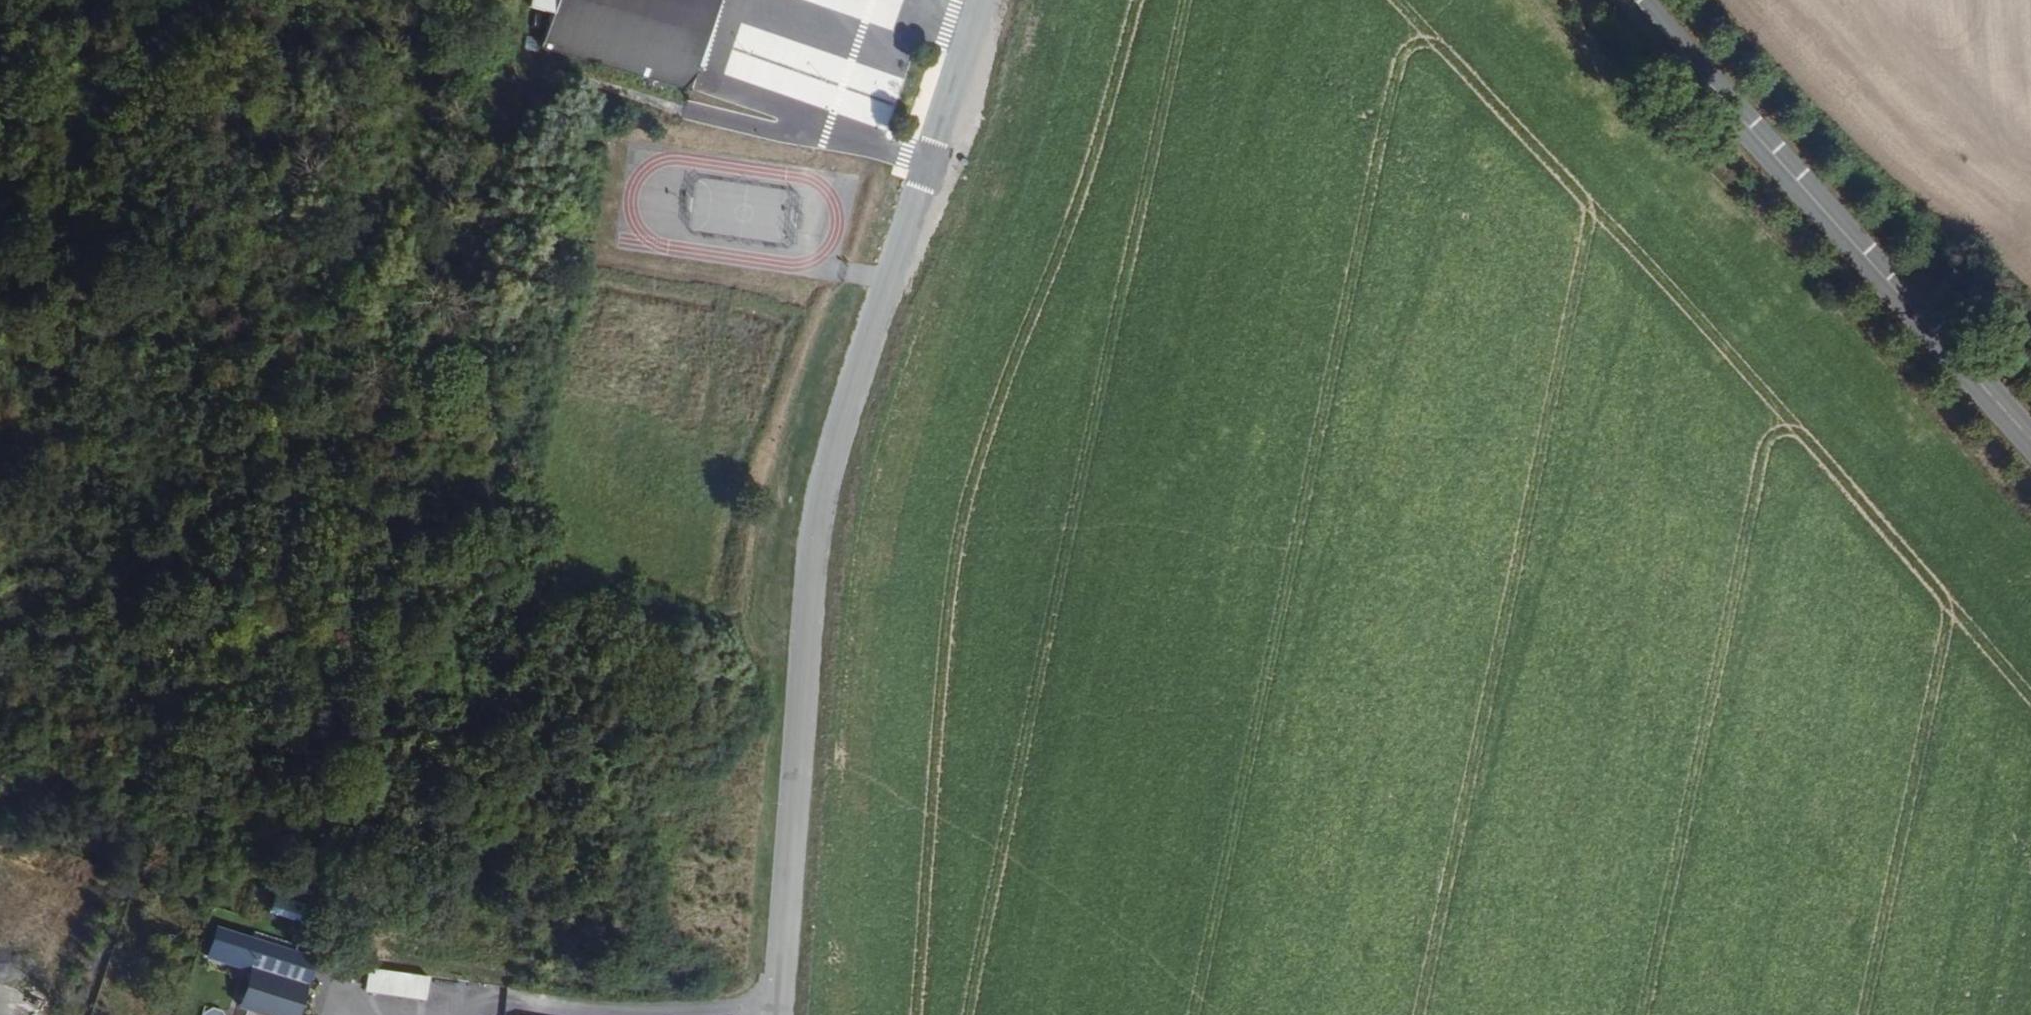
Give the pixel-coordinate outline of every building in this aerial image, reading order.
[(531,3),(547,8),(555,11),(545,45),(691,88),(717,0),(532,0),(531,3)] [(298,989),(242,968),(229,1007),(252,1014),(290,1014),(298,989)] [(365,972),(364,996),(425,999),(427,976),(365,972)]
